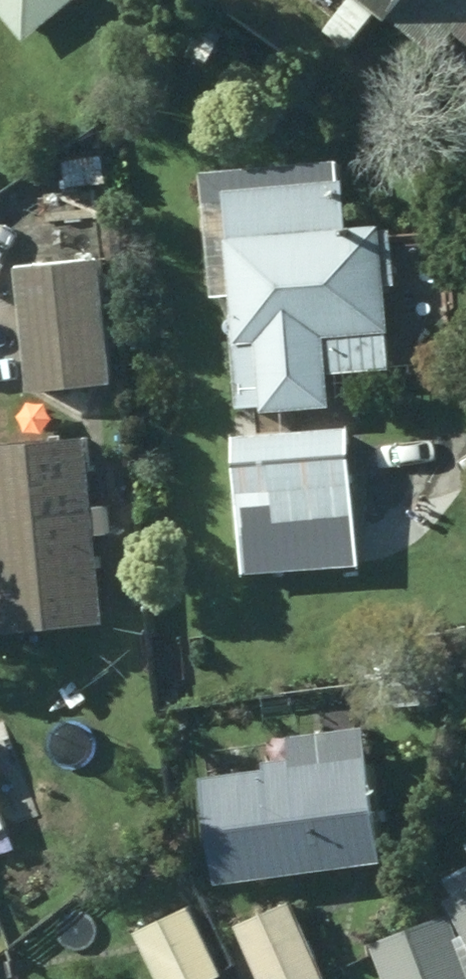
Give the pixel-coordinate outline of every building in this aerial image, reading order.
[(37,48),(95,0),(0,0),(0,2),(37,48)] [(154,14),(167,0),(140,0),(154,14)] [(348,26),(370,0),(317,0),(348,26)] [(399,24),(401,21),(447,59),(465,37),(465,0),(370,0),(399,24)] [(447,59),(465,75),(465,37),(447,59)] [(346,409),(345,383),(403,379),(400,335),(406,334),(399,231),(364,233),(361,186),(239,194),(254,411),(276,409),(277,414),(346,409)] [(115,260),(34,269),(48,394),(129,385),(115,260)] [(362,433),(248,441),(252,495),(275,493),(278,531),(369,524),(362,433)] [(0,450),(0,513),(1,513),(14,639),(122,628),(103,440),(0,450)] [(249,539),(219,542),(222,578),(253,575),(249,539)] [(282,772),(218,781),(233,887),(400,864),(385,759),(306,770),(305,762),(282,765),(282,772)] [(270,978),(336,978),(303,905),(248,929),(270,978)] [(149,937),(170,978),(234,978),(200,911),(149,937)] [(462,917),(387,945),(399,978),(465,978),(465,928),(462,917)]
